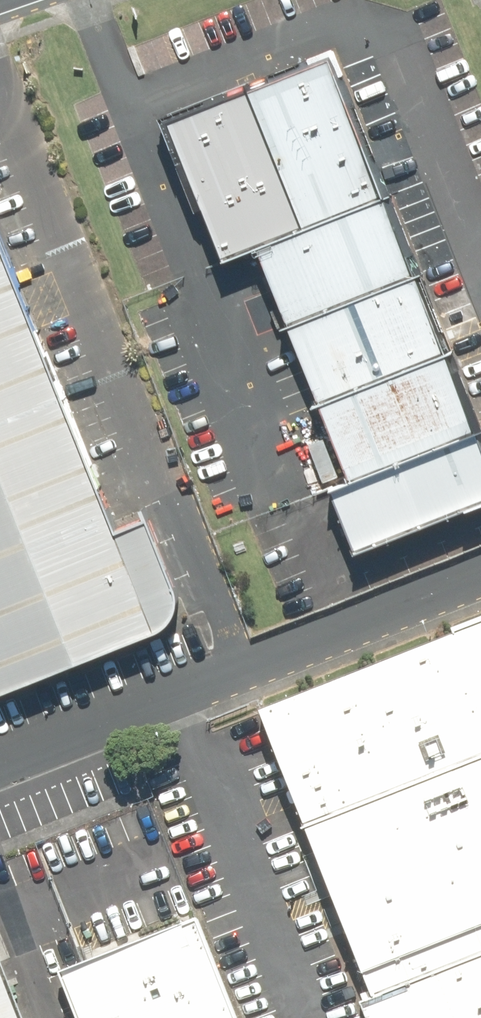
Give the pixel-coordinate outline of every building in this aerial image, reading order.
[(270,250),(395,200),(337,58),(183,119),(240,262),(270,250)] [(300,323),(424,273),(395,200),(270,250),(300,323)] [(177,585),(150,512),(120,525),(0,221),(0,687),(163,622),(173,612),(177,600),(177,585)] [(331,402),(456,352),(424,273),(300,323),(331,402)] [(480,432),(480,414),(456,352),(331,402),(357,467),(362,480),(480,432)] [(480,505),(480,432),(337,490),(363,554),(480,505)] [(246,708),(250,720),(369,1017),(480,1017),(480,615),(246,708)] [(53,973),(71,1017),(236,1017),(198,914),(53,973)] [(0,960),(0,1017),(23,1017),(0,960)]
